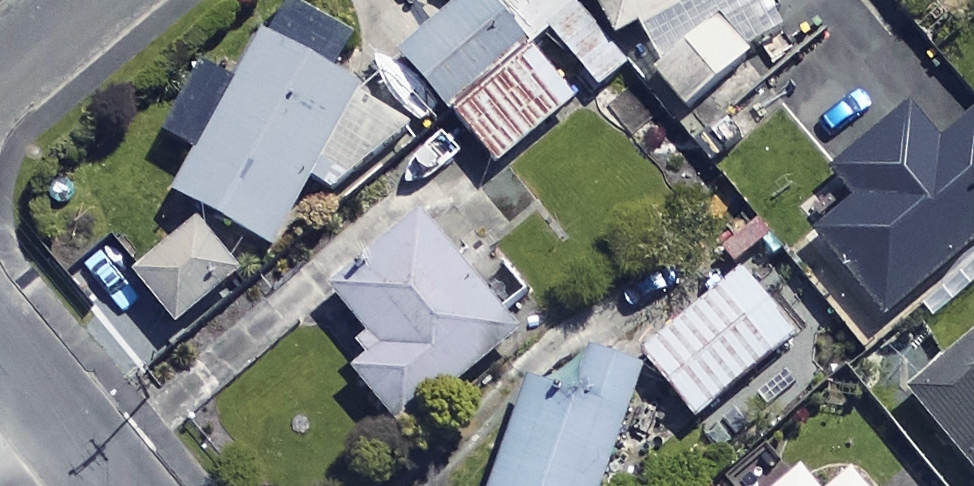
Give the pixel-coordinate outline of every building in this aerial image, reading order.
[(533,49),(551,34),(601,95),(627,74),(567,0),(480,0),(408,58),(500,173),(580,108),(533,49)] [(624,46),(706,0),(598,0),(624,46)] [(355,48),(299,11),(231,115),(209,101),(183,142),(205,156),(179,196),(278,260),(334,174),(322,166),(365,100),(334,80),(355,48)] [(769,84),(723,26),(660,76),(705,134),(769,84)] [(911,115),(837,182),(861,209),(819,246),(890,326),(973,251),(973,130),(947,155),(911,115)] [(251,277),(205,225),(140,283),(186,335),(251,277)] [(508,321),(538,297),(490,238),(460,262),(430,225),(340,299),(385,354),(358,376),(407,436),(524,340),(508,321)] [(800,341),(746,275),(645,357),(699,424),(800,341)] [(915,401),(973,471),(973,352),(915,401)] [(550,365),(501,485),(609,485),(643,402),(550,365)] [(804,478),(794,485),(811,485),(804,478)]
